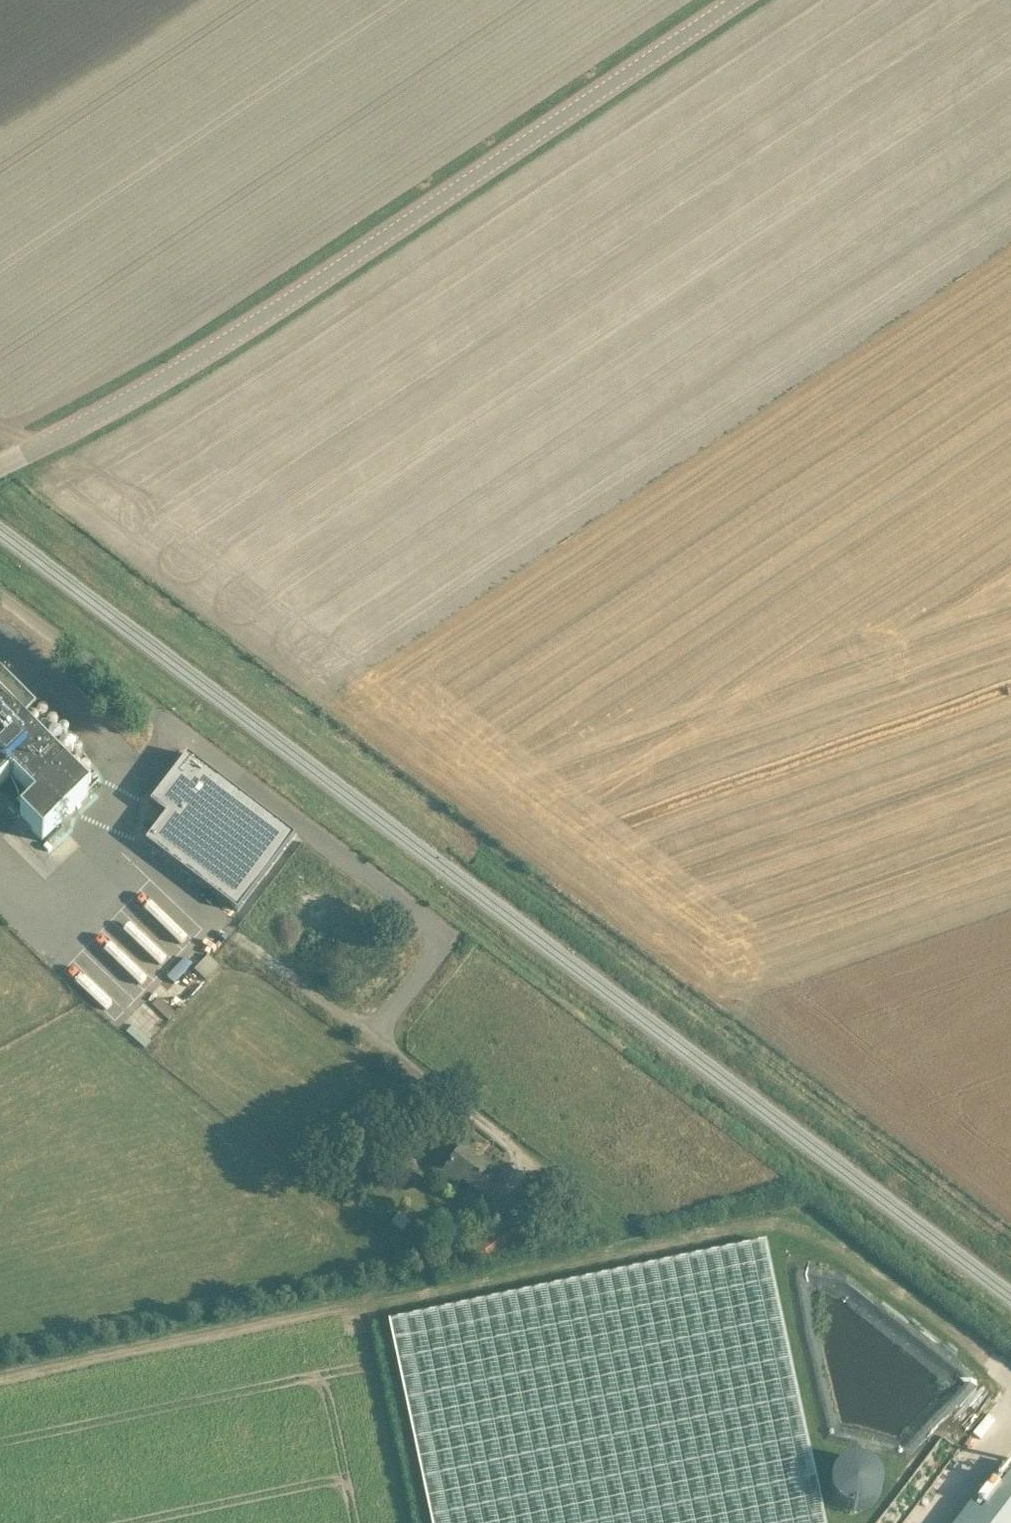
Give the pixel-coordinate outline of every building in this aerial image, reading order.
[(42,842),(88,796),(64,772),(64,771),(17,724),(36,705),(0,668),(0,800),(42,842)] [(235,913),(294,838),(187,754),(149,802),(165,815),(144,841),(235,913)] [(207,957),(197,967),(206,977),(216,967),(207,957)] [(486,1203),(489,1200),(501,1184),(485,1172),(489,1167),(463,1147),(441,1177),(456,1188),(460,1183),(486,1203)] [(483,1268),(483,1267),(531,1233),(518,1215),(470,1250),(483,1268)] [(765,1244),(389,1322),(431,1522),(825,1522),(765,1244)] [(981,1512),(970,1504),(956,1522),(995,1522),(981,1512)]
